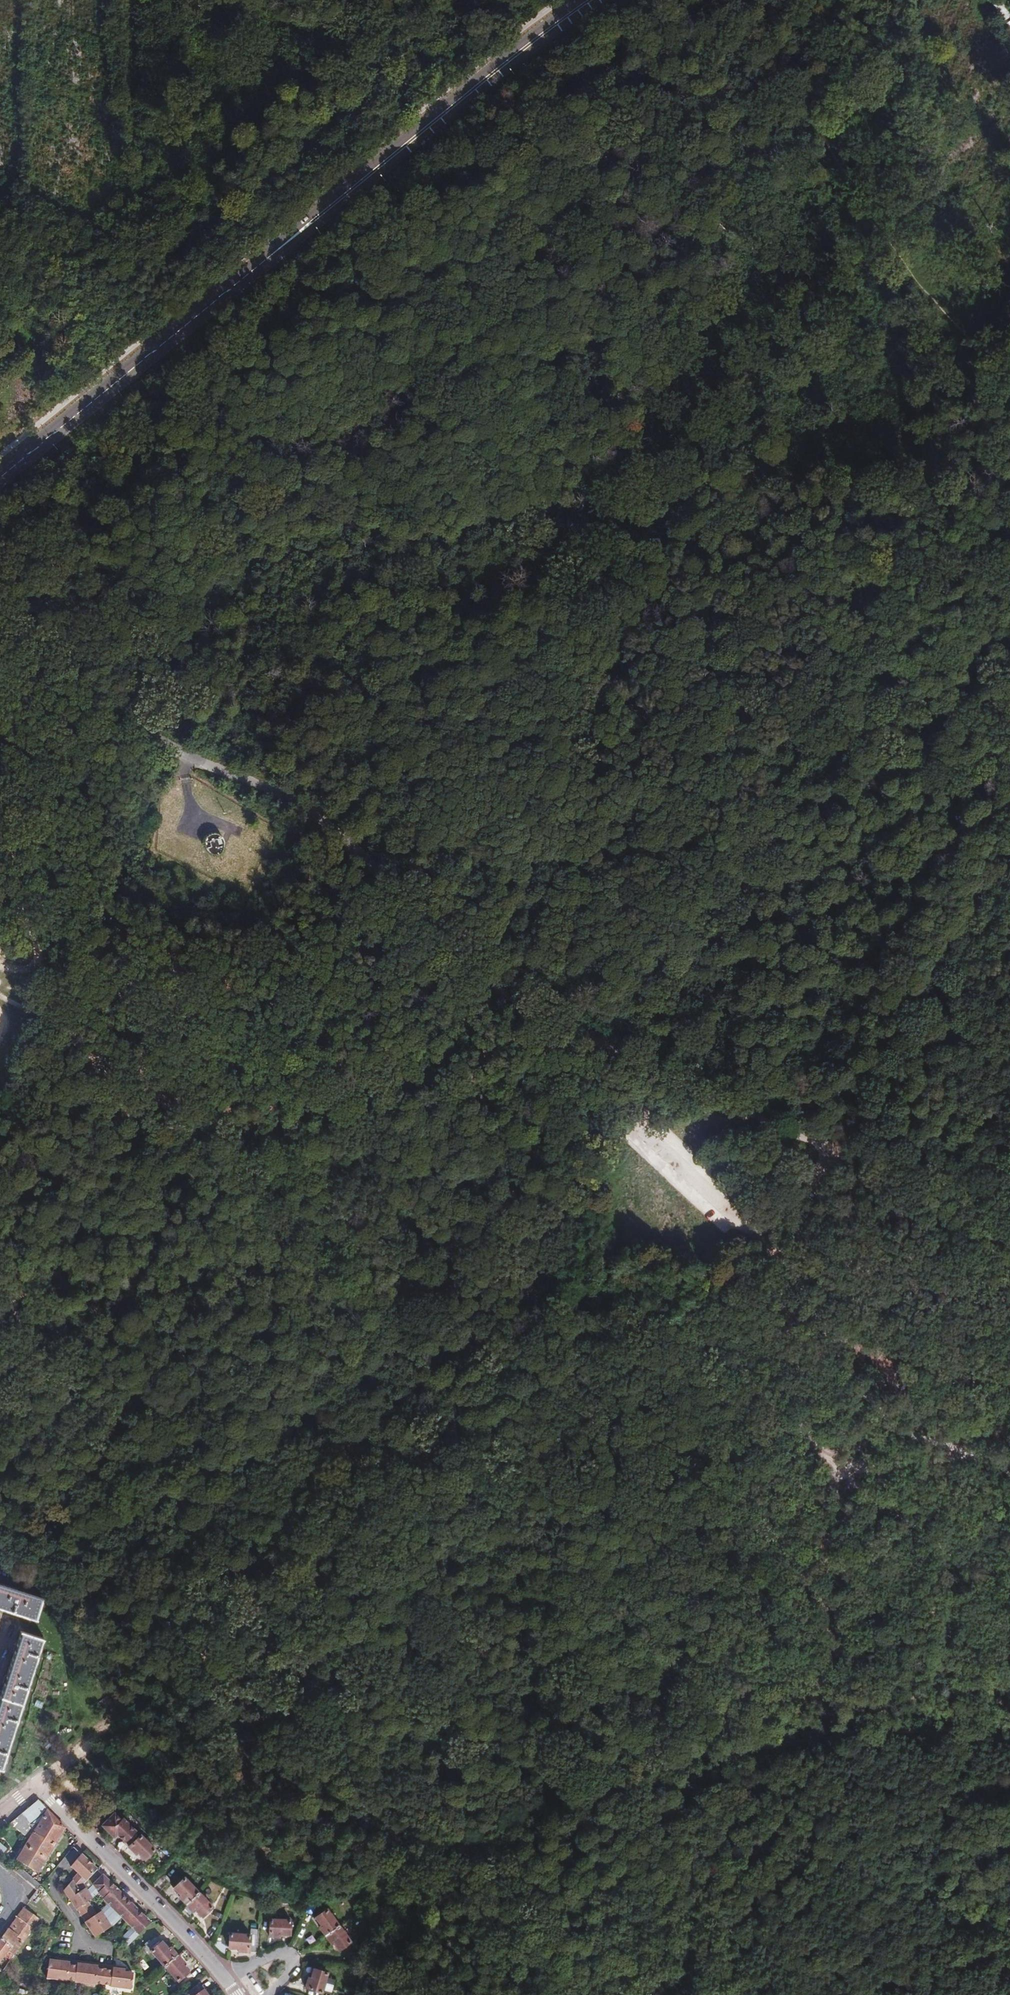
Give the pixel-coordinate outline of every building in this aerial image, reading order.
[(994,4),(1005,19),(1009,16),(1009,13),(1001,0),(1000,0),(994,4)] [(227,852),(228,847),(228,843),(226,839),(223,836),(220,834),(215,833),(211,833),(207,835),(204,838),(202,843),(201,847),(202,852),(205,855),(208,858),(213,860),(217,860),(222,858),(225,855),(227,852)] [(0,1583),(0,1606),(35,1617),(41,1596),(0,1583)] [(1,1768),(43,1638),(21,1630),(0,1696),(0,1768),(1,1768)] [(65,1829),(37,1801),(10,1822),(13,1825),(14,1825),(29,1839),(17,1858),(39,1871),(65,1829)] [(122,1842),(136,1828),(122,1814),(116,1809),(99,1826),(111,1838),(115,1835),(122,1842)] [(138,1837),(142,1833),(136,1828),(122,1842),(120,1843),(133,1855),(134,1853),(142,1861),(151,1851),(138,1837)] [(76,1857),(75,1859),(65,1869),(73,1876),(57,1892),(65,1905),(69,1903),(72,1909),(69,1911),(78,1924),(82,1922),(86,1928),(82,1930),(89,1939),(108,1927),(96,1911),(91,1915),(82,1903),(89,1898),(79,1886),(92,1872),(76,1857)] [(36,1890),(40,1884),(18,1866),(14,1871),(36,1890)] [(146,1924),(92,1872),(79,1886),(89,1898),(94,1893),(99,1898),(98,1900),(104,1905),(96,1911),(108,1927),(117,1918),(127,1929),(117,1940),(123,1948),(146,1924)] [(209,1907),(174,1872),(164,1883),(176,1896),(175,1897),(190,1912),(191,1910),(199,1917),(209,1907)] [(313,1913),(315,1903),(307,1902),(305,1912),(313,1913)] [(39,1919),(22,1910),(1,1939),(17,1950),(39,1919)] [(333,1924),(324,1911),(312,1919),(316,1926),(315,1928),(326,1945),(328,1943),(334,1951),(346,1942),(333,1924)] [(286,1936),(287,1921),(261,1918),(260,1935),(276,1937),(276,1935),(286,1936)] [(254,1952),(256,1930),(248,1929),(248,1934),(226,1933),(225,1948),(236,1949),(237,1951),(254,1952)] [(166,1950),(153,1937),(140,1950),(145,1957),(148,1954),(175,1982),(186,1972),(181,1965),(182,1964),(168,1949),(166,1950)] [(1,1939),(0,1940),(0,1962),(4,1957),(8,1951),(13,1956),(17,1950),(1,1939)] [(6,1958),(10,1960),(13,1956),(8,1951),(4,1957),(6,1958)] [(3,1970),(10,1960),(6,1958),(0,1966),(0,1968),(3,1970)] [(112,1967),(124,1968),(124,1967),(57,1958),(57,1960),(70,1962),(77,1963),(97,1965),(112,1967)] [(124,1971),(124,1968),(112,1967),(112,1970),(97,1968),(97,1965),(77,1963),(77,1965),(70,1964),(70,1962),(57,1960),(50,1959),(47,1978),(67,1981),(67,1979),(74,1980),(74,1982),(95,1984),(95,1983),(110,1984),(110,1986),(130,1989),(132,1973),(124,1971)] [(323,1973),(309,1970),(307,1977),(304,1976),(301,1989),(302,1989),(301,1994),(305,1994),(318,1994),(323,1973)] [(203,1990),(200,1992),(197,1987),(188,1993),(189,1994),(206,1994),(203,1990)]
